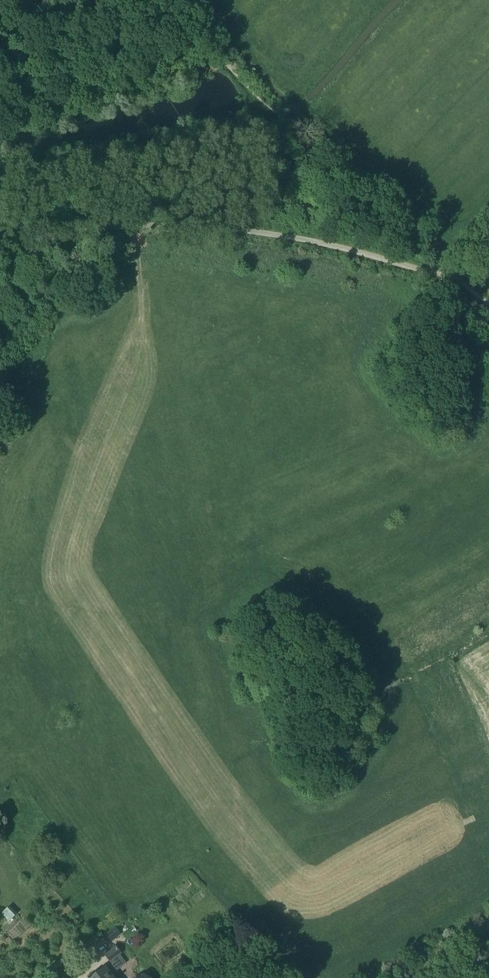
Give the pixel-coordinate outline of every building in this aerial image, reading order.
[(18,914),(10,906),(1,914),(9,922),(18,914)] [(102,937),(108,945),(121,935),(116,927),(102,937)] [(112,974),(123,966),(122,966),(126,963),(121,955),(122,954),(116,945),(104,954),(112,964),(107,968),(106,966),(90,977),(115,977),(112,974)]
